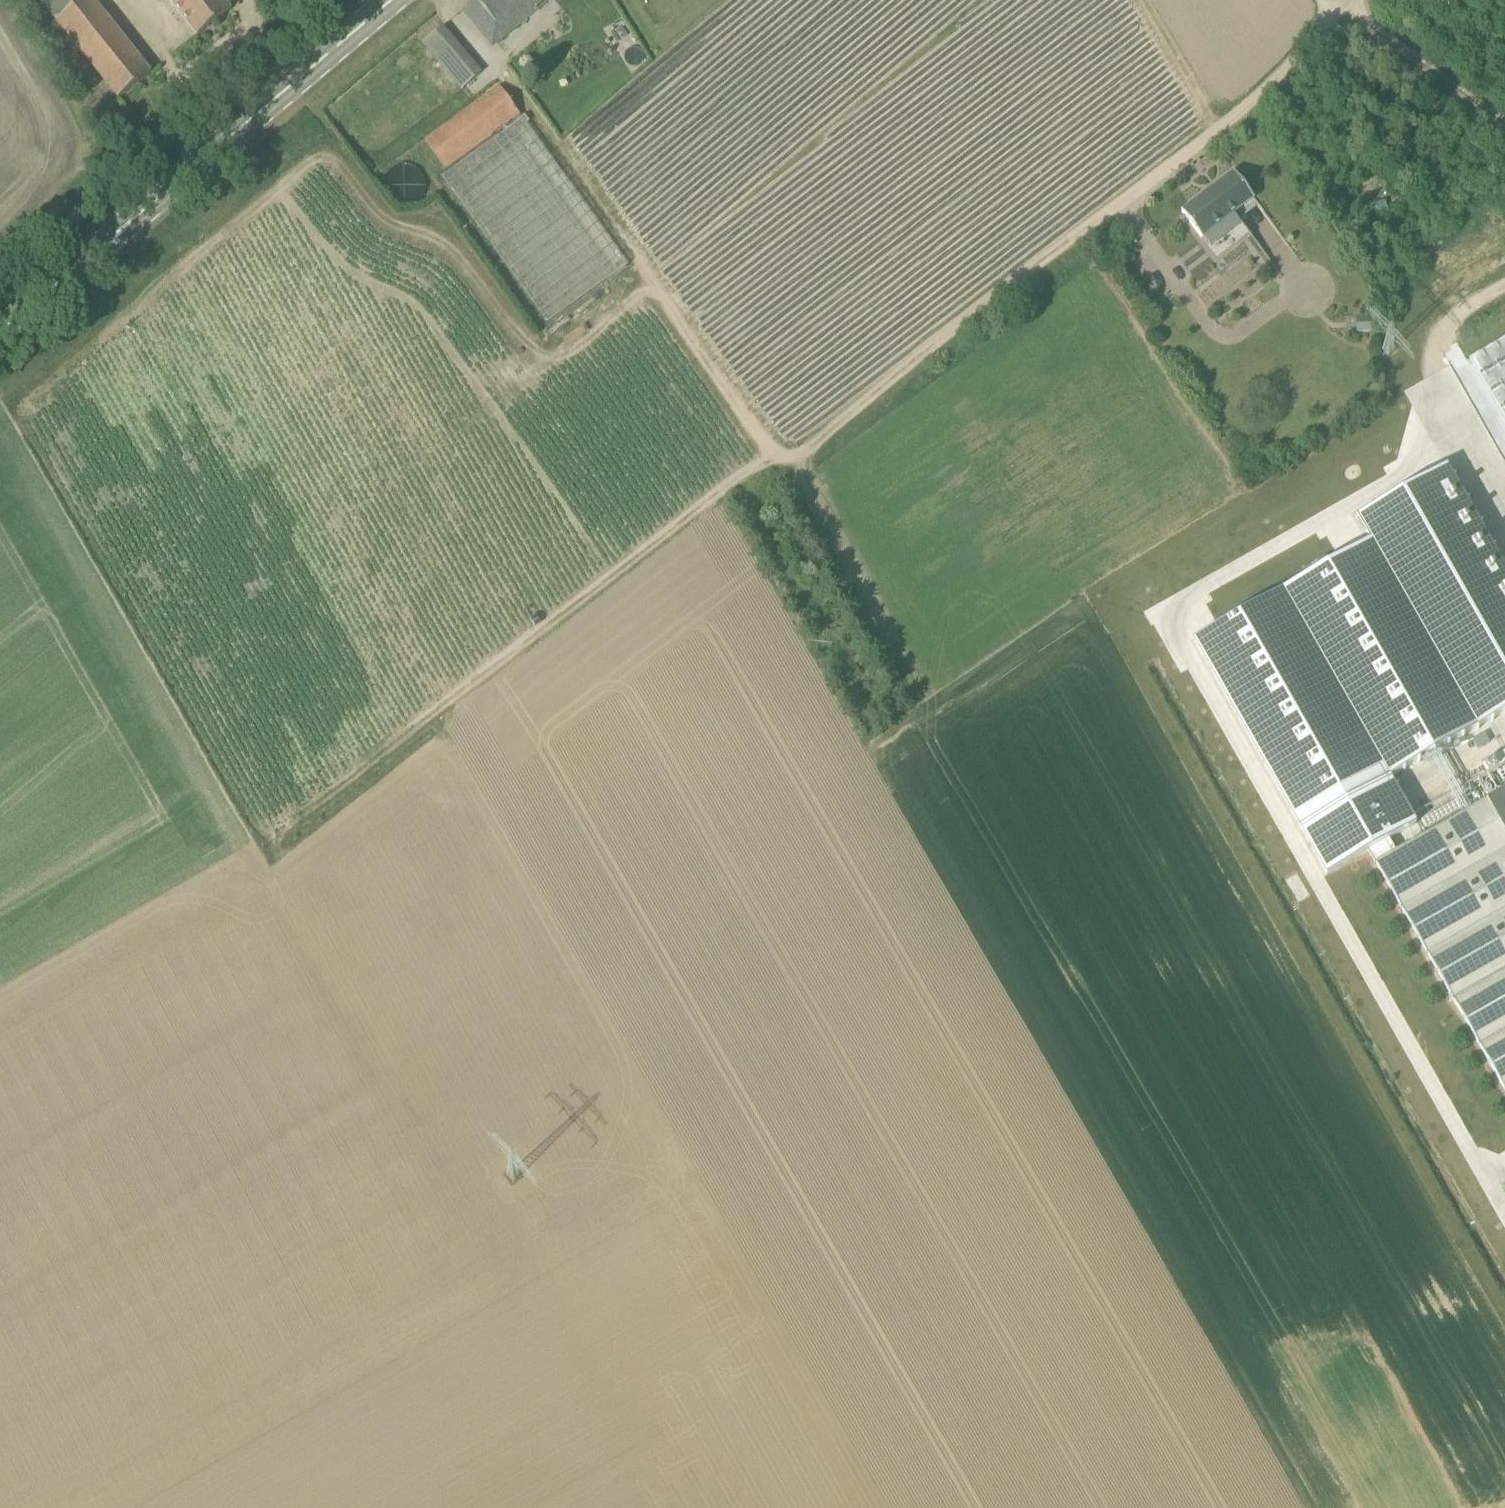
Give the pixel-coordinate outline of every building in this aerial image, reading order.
[(121,98),(152,73),(94,0),(42,0),(120,99),(121,98)] [(199,36),(233,10),(225,0),(171,0),(199,36)] [(548,0),(475,0),(464,9),(494,45),(548,0)] [(445,26),(425,45),(466,89),(486,70),(445,26)] [(446,168),(503,128),(521,114),(501,87),(427,141),(446,168)] [(629,265),(521,114),(503,128),(506,132),(444,177),(548,322),(629,265)] [(1202,238),(1254,198),(1235,172),(1182,211),(1202,238)] [(1469,361),(1504,422),(1504,339),(1469,361)] [(1377,863),(1504,1090),(1504,790),(1377,863)]
